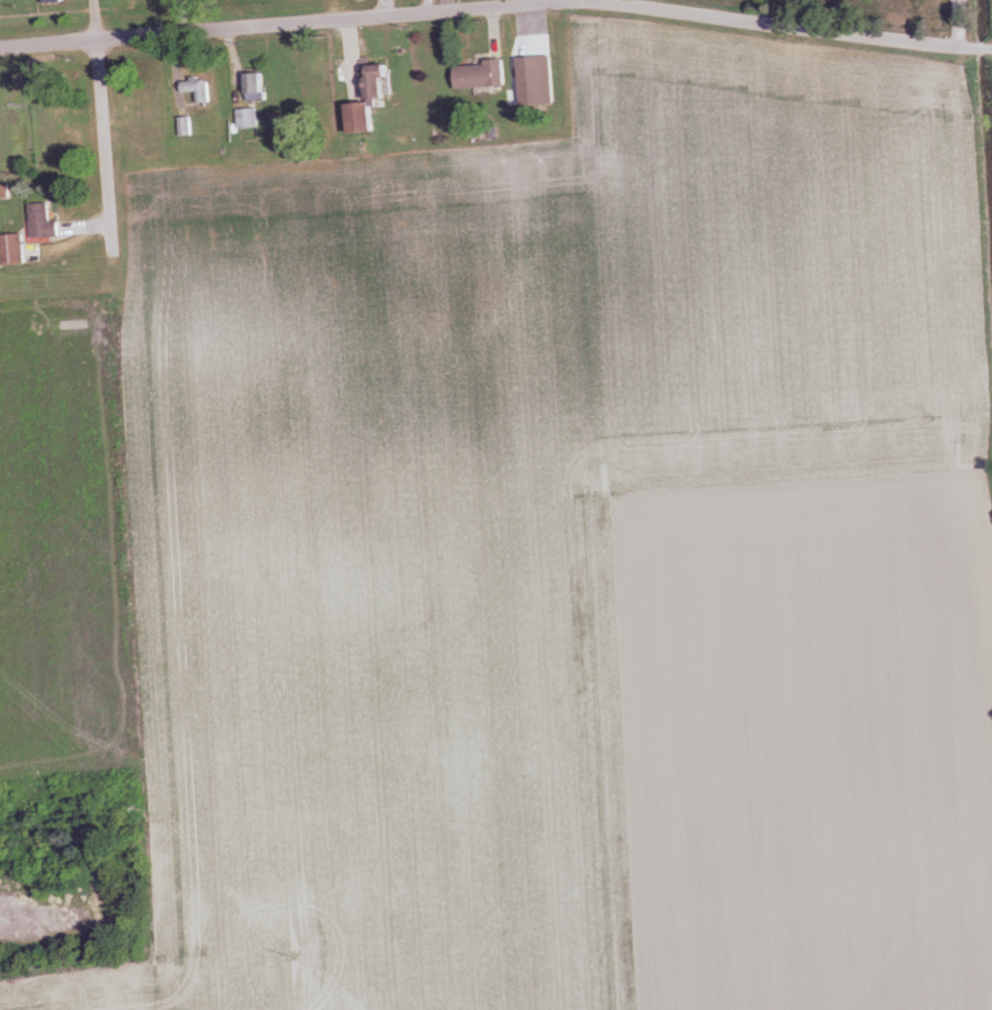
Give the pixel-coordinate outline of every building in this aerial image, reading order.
[(520,58),(520,89),(547,89),(547,58),(520,58)] [(511,88),(510,60),(491,60),(491,65),(459,66),(460,89),(511,88)] [(382,133),(379,99),(395,98),(392,65),(375,66),(376,78),(370,79),(371,103),(355,104),(357,134),(382,133)] [(248,75),(248,101),(266,101),(266,75),(248,75)] [(184,82),(184,93),(199,93),(199,103),(211,103),(211,82),(184,82)] [(239,129),(260,129),(260,110),(239,110),(239,129)] [(181,137),(193,137),(193,119),(181,119),(181,137)] [(53,204),(33,204),(34,238),(63,237),(62,222),(53,222),(53,204)] [(2,265),(28,265),(28,235),(2,235),(2,265)]
